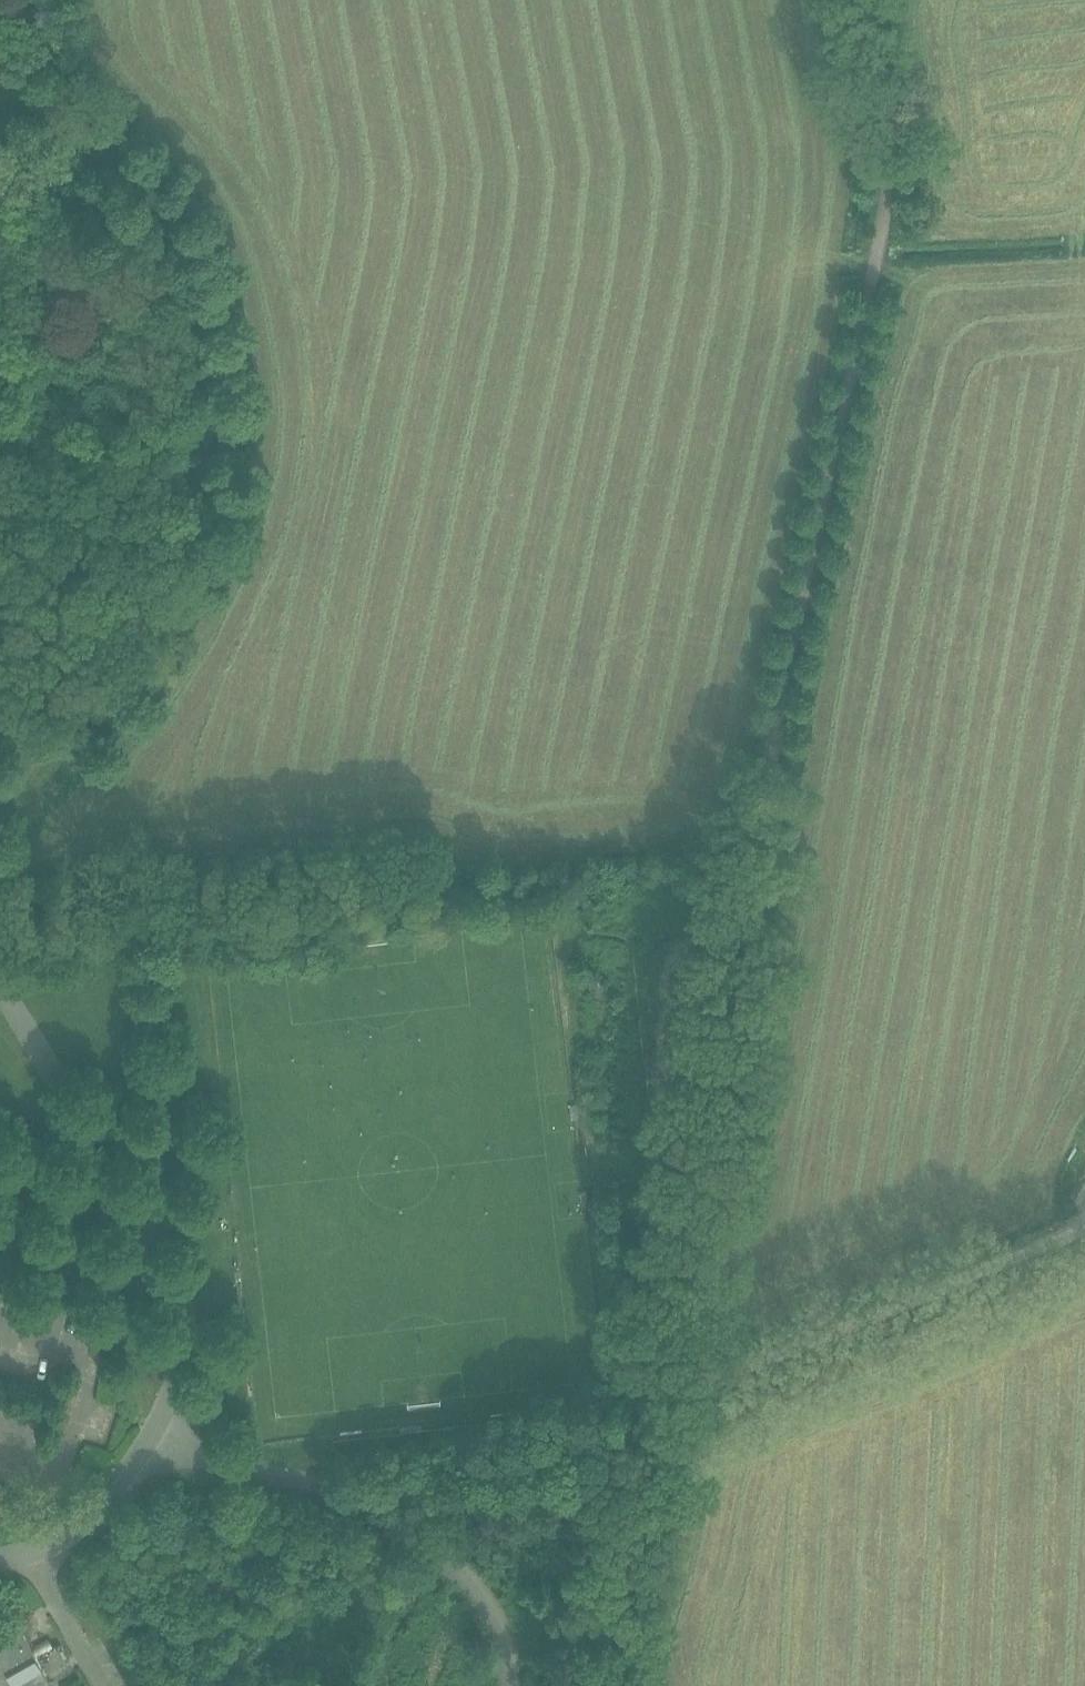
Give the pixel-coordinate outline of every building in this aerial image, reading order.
[(16,1620),(10,1623),(5,1624),(0,1624),(0,1685),(53,1685),(16,1620)]
